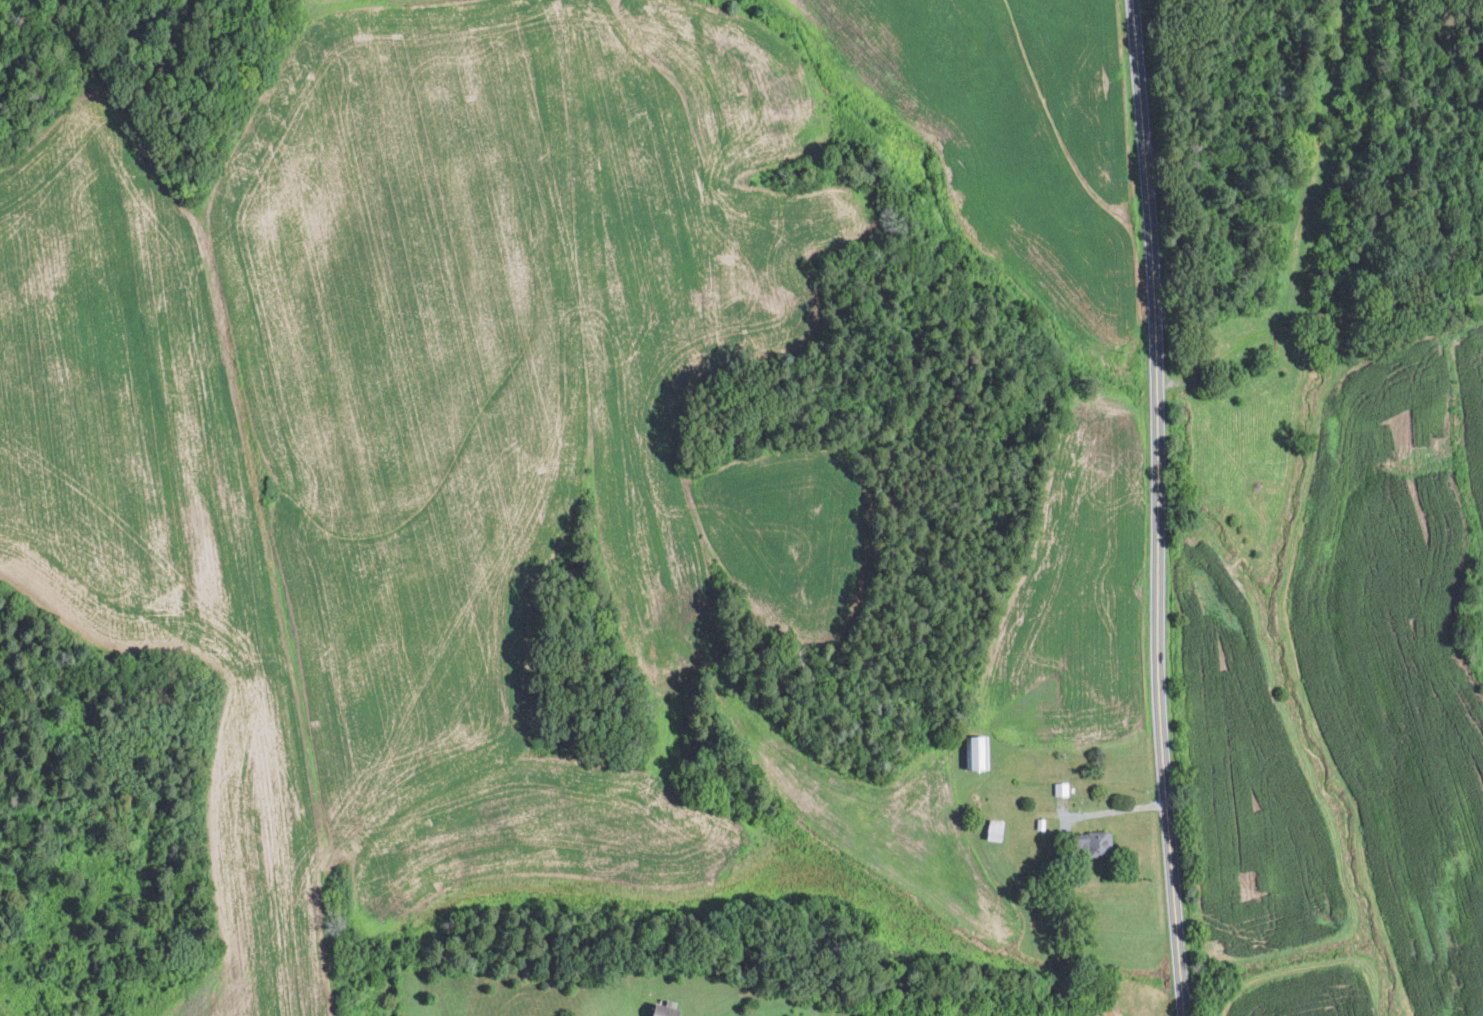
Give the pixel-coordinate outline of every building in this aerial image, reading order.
[(982,769),(983,735),(961,735),(961,768),(982,769)] [(1052,795),(1067,795),(1067,782),(1052,782),(1052,795)] [(1109,854),(1108,837),(1104,837),(1104,831),(1068,833),(1068,847),(1078,847),(1079,855),(1109,854)] [(688,1008),(659,1002),(655,1015),(686,1015),(688,1008)]
